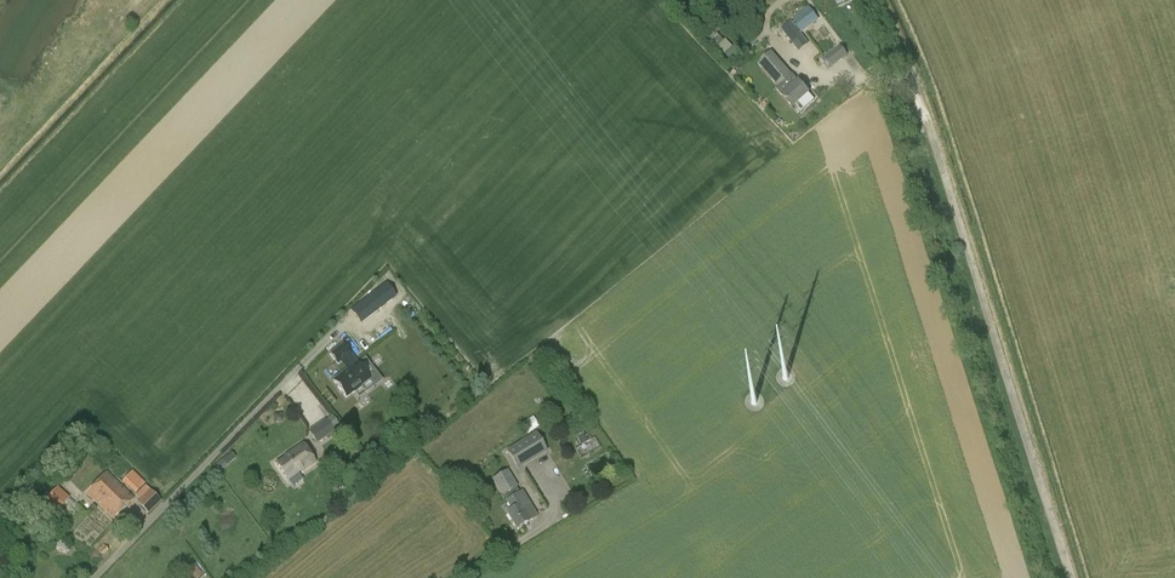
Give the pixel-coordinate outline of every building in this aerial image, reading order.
[(802,34),(819,21),(808,7),(791,20),(802,34)] [(791,21),(781,29),(792,43),(802,36),(791,21)] [(722,46),(733,59),(741,52),(730,39),(722,46)] [(848,55),(840,46),(820,61),(822,65),(826,62),(831,68),(848,55)] [(778,87),(775,89),(792,108),(809,93),(792,74),(791,74),(771,52),(758,64),(778,87)] [(377,312),(396,296),(385,283),(366,298),(377,312)] [(331,354),(338,363),(344,359),(351,368),(334,381),(346,396),(353,391),(355,392),(361,388),(360,386),(369,379),(357,363),(357,364),(349,354),(350,354),(343,345),(331,354)] [(308,431),(317,444),(340,428),(332,416),(327,420),(326,419),(308,431)] [(522,423),(528,433),(537,428),(539,427),(533,416),(522,423)] [(506,453),(517,469),(546,451),(536,434),(506,453)] [(581,446),(587,442),(583,434),(576,438),(581,446)] [(291,453),(292,454),(277,465),(287,480),(302,469),(303,470),(314,463),(302,446),(291,453)] [(233,450),(216,465),(223,472),(239,457),(233,450)] [(593,473),(602,471),(601,464),(592,466),(593,473)] [(537,516),(522,491),(519,493),(517,488),(507,470),(492,479),(503,497),(504,496),(506,501),(511,510),(506,513),(516,530),(529,522),(528,521),(537,516)] [(132,471),(122,482),(135,494),(145,483),(132,471)] [(119,485),(106,472),(86,493),(113,520),(134,499),(119,485)] [(58,511),(70,498),(58,487),(46,500),(58,511)] [(148,515),(161,502),(149,489),(137,503),(148,515)] [(191,577),(196,577),(202,574),(195,564),(186,571),(191,577)]
